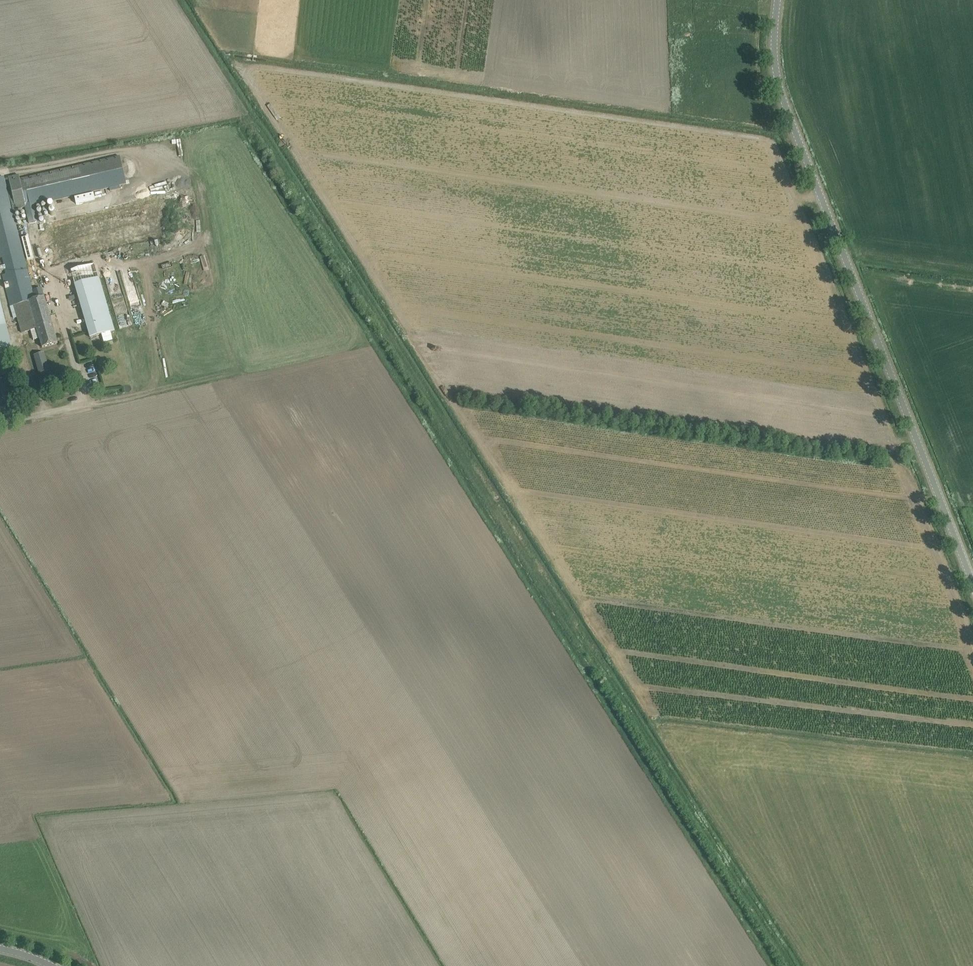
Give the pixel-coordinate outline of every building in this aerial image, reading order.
[(35,206),(109,189),(110,192),(120,190),(119,186),(126,185),(120,156),(20,179),(19,175),(9,177),(16,210),(25,208),(27,218),(37,216),(35,206)] [(4,270),(14,305),(22,333),(29,331),(31,330),(34,339),(39,338),(42,347),(58,343),(42,288),(33,291),(28,273),(4,176),(0,177),(0,253),(3,266),(0,266),(0,271),(4,270)] [(99,277),(75,284),(90,337),(102,334),(104,343),(113,340),(110,331),(115,330),(99,277)] [(4,347),(12,345),(6,324),(0,299),(0,348),(4,347)]
